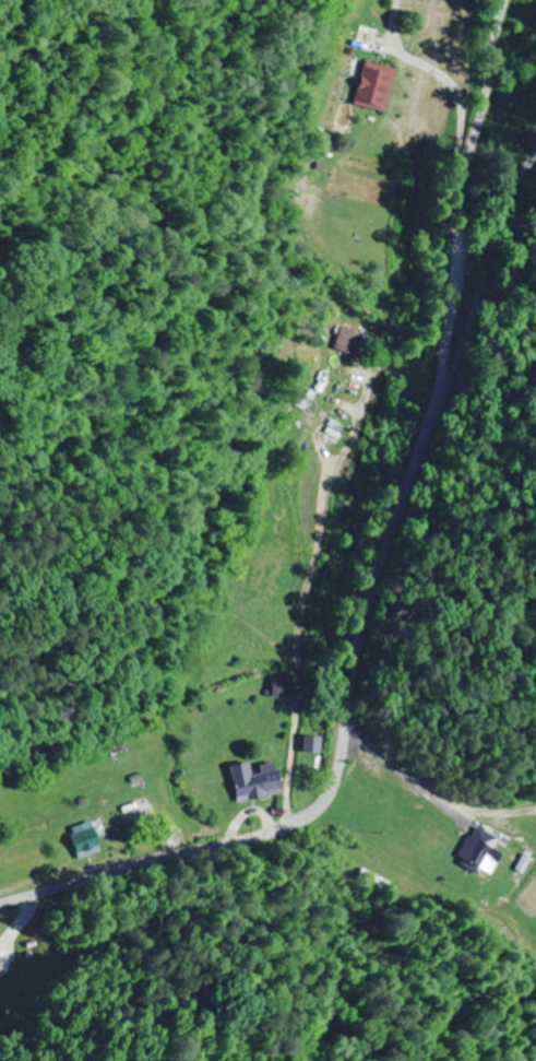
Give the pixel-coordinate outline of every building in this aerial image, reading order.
[(394,68),(363,61),(353,104),(383,112),(394,68)] [(360,332),(340,326),(333,348),(353,355),(360,332)] [(293,697),(293,675),(270,675),(270,697),(293,697)] [(229,766),(237,802),(282,793),(276,764),(250,769),(249,762),(229,766)] [(71,825),(76,856),(104,851),(100,820),(71,825)] [(489,877),(502,853),(493,848),(498,838),(474,825),(456,859),(489,877)]
